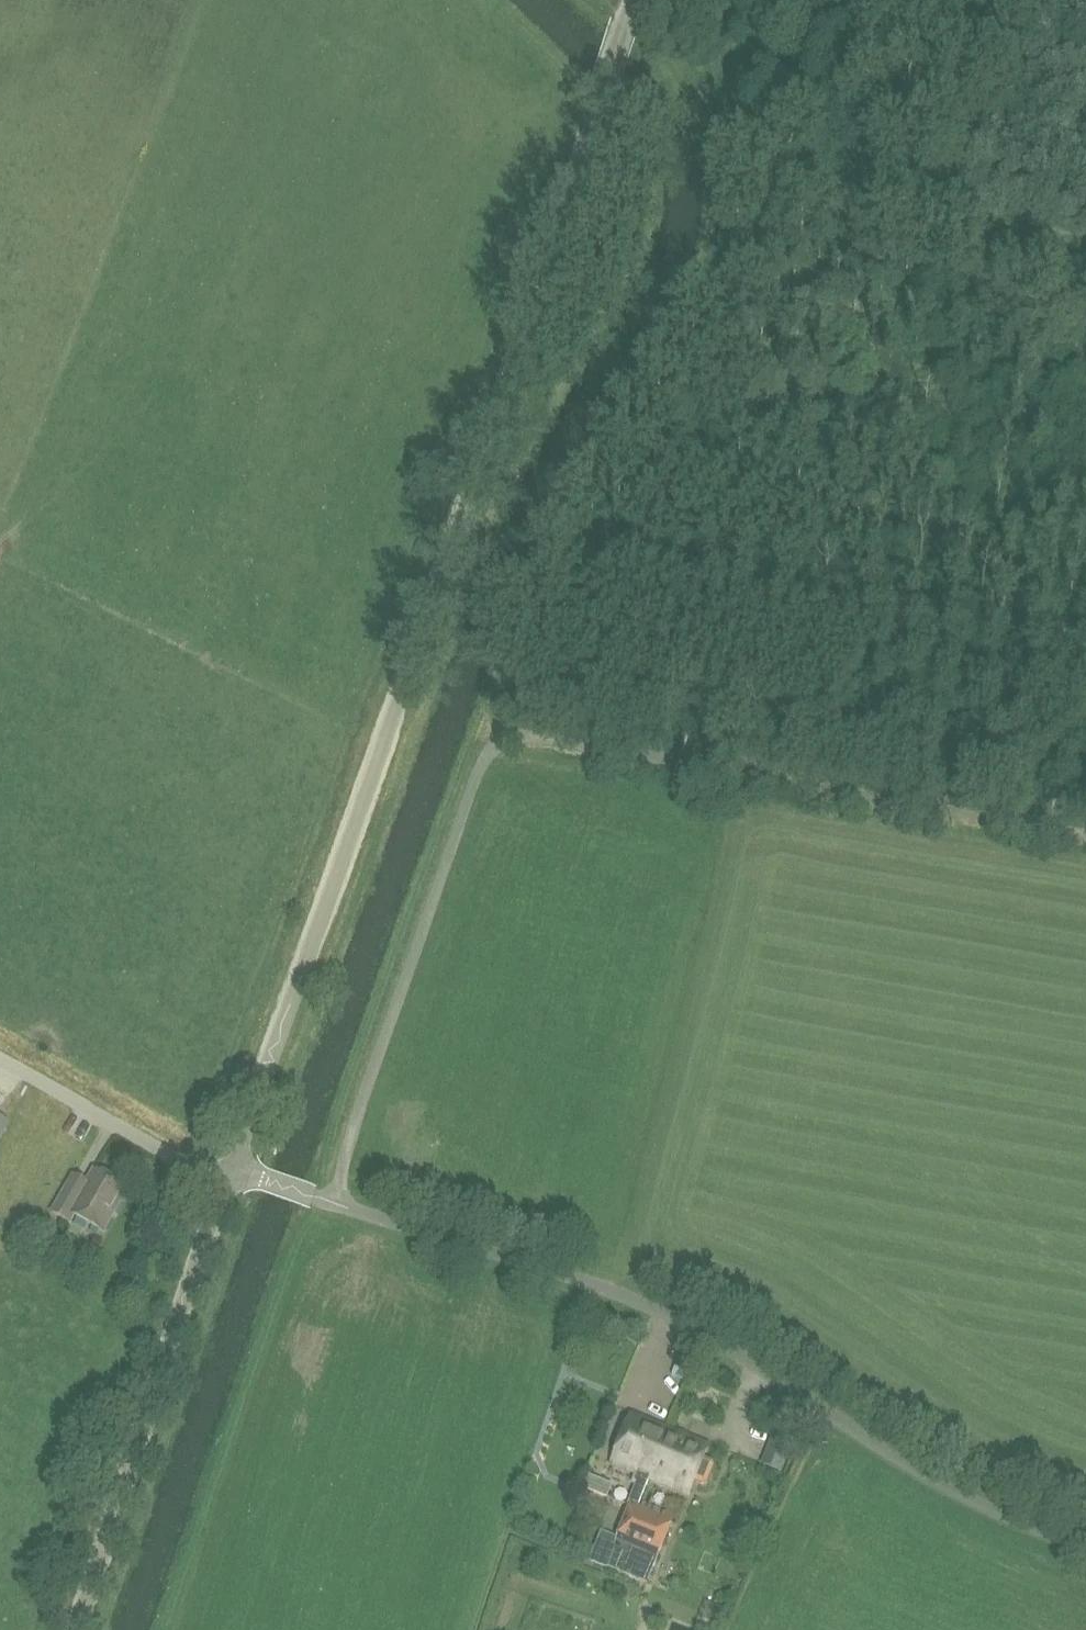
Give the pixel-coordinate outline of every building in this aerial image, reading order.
[(51,1212),(68,1221),(73,1214),(102,1231),(127,1189),(93,1170),(80,1193),(66,1186),(51,1212)] [(571,1380),(575,1367),(561,1362),(556,1376),(571,1380)] [(643,1386),(639,1397),(657,1403),(661,1393),(643,1386)] [(648,1478),(668,1429),(630,1413),(610,1462),(635,1473),(631,1484),(635,1485),(627,1505),(629,1506),(630,1504),(637,1507),(648,1478)] [(708,1445),(668,1429),(648,1478),(688,1494),(694,1481),(703,1485),(707,1483),(714,1467),(712,1462),(703,1458),(708,1445)] [(774,1433),(768,1449),(784,1455),(790,1439),(774,1433)] [(656,1557),(664,1537),(671,1521),(637,1507),(630,1504),(629,1506),(616,1540),(626,1544),(656,1557)] [(646,1583),(656,1557),(626,1544),(616,1570),(646,1583)]
